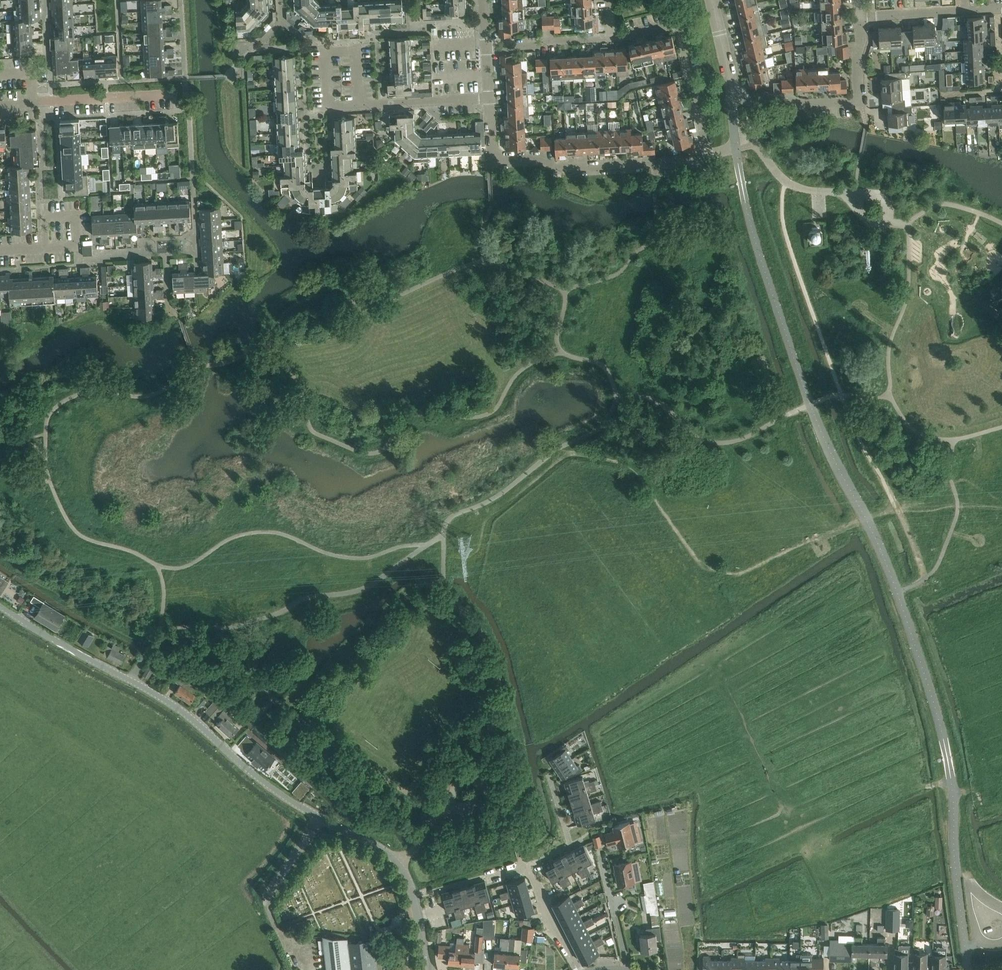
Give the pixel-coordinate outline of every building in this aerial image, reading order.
[(17,10),(40,9),(39,0),(20,0),(20,6),(17,6),(17,10)] [(142,11),(171,10),(171,5),(165,5),(165,7),(162,7),(161,0),(142,0),(142,11)] [(248,3),(268,10),(268,0),(248,0),(248,3)] [(295,9),(313,0),(294,0),(295,9)] [(295,9),(302,16),(316,1),(315,0),(313,0),(295,9)] [(391,2),(392,22),(403,21),(403,24),(403,13),(404,11),(402,9),(402,0),(401,0),(401,1),(391,2)] [(500,8),(525,7),(525,6),(523,6),(523,0),(502,0),(503,5),(500,5),(500,8)] [(779,0),(781,8),(788,6),(786,0),(780,0),(779,0)] [(817,0),(817,2),(820,2),(820,11),(841,10),(841,3),(843,3),(843,0),(826,0),(817,0)] [(316,1),(302,16),(306,19),(319,4),(316,1)] [(380,2),(369,3),(370,23),(381,22),(380,2)] [(391,2),(380,2),(381,22),(392,22),(391,2)] [(466,2),(446,3),(446,14),(443,14),(444,15),(446,14),(453,14),(455,14),(457,15),(459,14),(470,13),(467,13),(466,2)] [(799,2),(791,2),(791,10),(800,10),(799,2)] [(248,3),(245,7),(259,20),(268,10),(248,3)] [(369,3),(358,4),(360,28),(365,27),(364,23),(370,23),(369,3)] [(594,3),(569,5),(569,6),(571,6),(572,16),(577,16),(577,15),(592,14),(592,7),(595,7),(594,3)] [(736,15),(737,19),(762,13),(762,11),(760,12),(757,3),(737,7),(739,15),(736,15)] [(73,4),(50,6),(51,9),(53,9),(53,16),(73,15),(73,4)] [(319,4),(306,19),(314,26),(321,5),(319,4)] [(341,4),(337,5),(338,29),(349,28),(348,8),(342,9),(341,4)] [(354,8),(348,8),(349,28),(360,28),(358,4),(354,4),(354,8)] [(321,5),(314,26),(327,25),(326,5),(321,5)] [(337,5),(326,5),(327,25),(333,25),(333,29),(338,29),(337,5)] [(251,30),(241,10),(237,10),(236,7),(238,33),(238,30),(251,30)] [(245,7),(241,10),(251,30),(259,20),(245,7)] [(525,7),(500,8),(501,12),(503,12),(503,19),(518,18),(518,19),(524,19),(523,9),(526,9),(525,7)] [(40,9),(17,10),(17,15),(20,14),(21,20),(21,21),(31,20),(31,21),(40,20),(40,9)] [(171,10),(142,11),(143,22),(163,21),(162,13),(165,13),(165,15),(172,14),(171,10)] [(819,22),(844,21),(844,17),(841,17),(841,10),(820,11),(814,12),(815,22),(819,22)] [(592,14),(577,15),(577,16),(578,26),(586,26),(586,32),(598,31),(597,13),(592,14)] [(762,13),(737,19),(738,22),(741,22),(742,29),(762,24),(760,15),(763,14),(762,13)] [(52,24),(52,27),(74,26),(73,15),(53,16),(54,24),(52,24)] [(967,18),(968,29),(987,28),(986,22),(984,22),(984,17),(967,18)] [(503,19),(498,19),(499,37),(511,36),(511,30),(519,30),(518,19),(518,18),(503,19)] [(789,18),(781,20),(783,27),(791,25),(789,18)] [(11,21),(12,32),(34,31),(34,27),(31,28),(31,21),(31,20),(21,21),(21,20),(11,21)] [(163,21),(143,22),(143,33),(173,31),(172,27),(166,27),(166,29),(163,29),(163,21)] [(844,21),(819,22),(819,24),(821,23),(822,33),(842,32),(842,31),(842,24),(845,24),(844,21)] [(741,36),(742,40),(767,34),(767,33),(764,33),(762,24),(742,29),(744,36),(741,36)] [(935,25),(924,26),(925,46),(936,46),(936,43),(942,43),(941,29),(935,30),(935,25)] [(74,26),(52,27),(52,31),(54,31),(55,38),(72,37),(72,38),(74,38),(74,26)] [(907,32),(908,45),(914,44),(914,47),(925,46),(924,26),(912,26),(913,31),(907,32)] [(901,27),(889,28),(891,48),(902,48),(902,45),(908,45),(907,32),(901,32),(901,27)] [(872,34),(873,47),(879,47),(879,49),(891,48),(889,28),(878,29),(878,33),(872,34)] [(968,29),(969,39),(969,40),(980,39),(980,40),(985,40),(985,35),(987,34),(987,28),(968,29)] [(34,31),(12,32),(12,43),(32,42),(32,34),(34,34),(34,31)] [(173,31),(143,33),(144,44),(164,42),(163,35),(166,35),(166,36),(173,36),(173,31)] [(842,32),(822,33),(822,44),(848,43),(847,31),(842,31),(842,32)] [(767,34),(742,40),(743,43),(745,43),(747,49),(747,50),(762,46),(762,47),(767,46),(765,36),(767,35),(767,34)] [(672,35),(661,38),(665,58),(676,55),(672,35)] [(55,38),(50,38),(51,50),(53,50),(53,59),(55,59),(73,58),(72,38),(72,37),(55,38)] [(389,39),(390,50),(410,49),(409,38),(412,38),(412,37),(386,39),(389,39)] [(650,40),(651,42),(655,60),(665,58),(661,38),(650,40)] [(964,40),(964,51),(983,50),(983,44),(980,44),(980,40),(980,39),(969,40),(969,39),(964,40)] [(650,40),(640,42),(644,62),(655,60),(651,42),(650,40)] [(792,41),(785,42),(787,50),(794,49),(792,41)] [(32,42),(12,43),(13,54),(35,53),(35,49),(32,49),(32,42)] [(164,42),(144,44),(145,54),(174,53),(173,48),(167,48),(167,50),(164,50),(164,42)] [(644,62),(640,42),(629,45),(633,65),(644,62)] [(741,59),(742,62),(767,56),(767,55),(764,55),(762,47),(762,46),(747,50),(747,49),(742,50),(744,58),(741,59)] [(593,50),(593,56),(594,56),(595,71),(604,70),(604,72),(606,72),(604,47),(601,47),(601,50),(593,50)] [(608,47),(604,47),(606,72),(607,72),(607,70),(616,69),(615,49),(608,49),(608,47)] [(626,48),(615,49),(616,69),(628,69),(626,48)] [(410,49),(390,50),(391,61),(411,60),(410,49)] [(983,50),(964,51),(965,62),(981,61),(981,56),(983,56),(983,50)] [(174,53),(145,54),(145,65),(165,64),(164,56),(168,56),(168,58),(174,57),(174,53)] [(579,56),(572,57),(573,77),(584,77),(583,53),(579,53),(579,56)] [(586,53),(583,53),(584,77),(595,76),(595,71),(594,56),(593,56),(587,56),(586,53)] [(565,54),(561,55),(563,78),(573,77),(572,57),(565,57),(565,54)] [(274,57),(275,68),(295,67),(294,56),(297,56),(286,56),(284,55),(282,56),(271,57),(274,57)] [(512,55),(500,56),(501,74),(506,73),(522,72),(522,71),(521,61),(513,61),(512,55)] [(563,78),(561,55),(558,55),(558,58),(550,58),(551,78),(563,78)] [(117,56),(106,57),(107,76),(114,76),(114,78),(118,78),(117,56)] [(767,56),(742,62),(742,66),(745,65),(747,72),(767,67),(765,58),(767,58),(767,56)] [(95,57),(84,58),(85,78),(92,77),(93,79),(96,79),(95,57)] [(106,57),(95,57),(96,79),(99,79),(99,77),(107,76),(106,57)] [(55,59),(53,59),(54,74),(62,73),(62,76),(65,75),(65,73),(74,72),(74,70),(82,69),(81,58),(73,58),(55,59)] [(411,60),(391,61),(391,72),(411,70),(411,60)] [(981,61),(965,62),(966,72),(984,72),(984,65),(981,65),(981,61)] [(165,64),(145,65),(146,76),(175,75),(175,70),(168,70),(168,72),(165,72),(165,64)] [(295,67),(275,68),(275,79),(295,78),(295,67)] [(767,67),(747,72),(751,89),(762,86),(761,80),(770,78),(767,67)] [(829,67),(818,68),(819,91),(824,91),(824,88),(829,88),(829,73),(829,67)] [(818,68),(807,69),(808,89),(814,89),(814,92),(819,91),(818,68)] [(808,89),(807,69),(795,69),(797,90),(803,89),(803,92),(809,92),(808,89)] [(391,72),(392,82),(412,81),(411,70),(391,72)] [(504,80),(504,84),(530,82),(530,81),(528,81),(527,71),(522,71),(522,72),(506,73),(507,80),(504,80)] [(829,88),(829,93),(847,92),(846,80),(840,80),(840,72),(829,73),(829,88)] [(881,79),(881,91),(902,89),(901,79),(905,79),(905,72),(902,72),(885,73),(886,79),(881,79)] [(984,72),(966,72),(966,84),(982,83),(982,78),(984,78),(984,72)] [(295,78),(275,79),(276,90),(296,88),(295,78)] [(655,85),(658,96),(678,91),(678,92),(681,91),(679,86),(676,87),(675,80),(655,85)] [(392,82),(388,82),(388,94),(388,95),(389,95),(390,96),(391,96),(397,96),(397,93),(412,92),(412,81),(392,82)] [(530,82),(504,84),(504,87),(507,87),(508,94),(528,93),(528,84),(530,84),(530,82)] [(296,88),(276,90),(277,100),(297,99),(296,88)] [(902,89),(881,91),(882,102),(892,101),(892,107),(905,106),(905,100),(903,100),(902,89)] [(678,91),(658,96),(660,107),(683,101),(682,96),(679,97),(678,92),(678,91)] [(505,102),(505,105),(531,104),(531,102),(529,102),(528,93),(508,94),(508,102),(505,102)] [(297,99),(277,100),(277,111),(297,110),(297,99)] [(683,101),(660,107),(663,117),(683,113),(681,107),(684,106),(683,101)] [(955,121),(954,102),(948,103),(948,105),(943,105),(944,122),(955,121)] [(961,102),(954,102),(955,121),(966,120),(966,109),(966,104),(961,104),(961,102)] [(531,104),(505,105),(506,109),(508,109),(509,115),(509,116),(524,115),(524,116),(529,115),(529,106),(531,106),(531,104)] [(983,105),(976,106),(977,124),(988,124),(987,108),(983,108),(983,105)] [(991,107),(987,108),(988,124),(999,123),(998,105),(991,105),(991,107)] [(905,106),(892,107),(892,113),(888,114),(888,125),(909,124),(908,113),(912,113),(912,106),(905,106)] [(966,120),(966,125),(977,124),(976,106),(970,106),(970,109),(966,109),(966,120)] [(297,110),(277,111),(278,118),(278,122),(298,121),(297,110)] [(390,127),(394,127),(394,126),(414,125),(414,114),(398,115),(398,112),(392,113),(391,113),(390,113),(390,114),(389,115),(390,127)] [(683,113),(663,117),(665,128),(688,122),(687,117),(684,118),(683,113)] [(501,124),(501,127),(525,126),(524,116),(524,115),(509,116),(509,115),(503,116),(504,123),(501,124)] [(334,119),(334,130),(354,129),(354,118),(357,118),(357,117),(346,118),(344,116),(342,118),(331,119),(334,119)] [(60,133),(61,133),(61,132),(80,131),(80,120),(61,121),(61,130),(60,130),(60,133)] [(298,121),(278,122),(278,133),(298,132),(298,121)] [(476,133),(470,134),(471,154),(482,153),(482,156),(482,146),(485,146),(484,121),(476,121),(476,133)] [(166,122),(166,123),(168,147),(179,146),(178,122),(169,123),(169,122),(166,122)] [(688,122),(665,128),(668,139),(673,138),(673,137),(687,134),(687,133),(686,128),(689,127),(688,122)] [(166,123),(155,124),(157,147),(168,147),(166,123)] [(144,124),(133,125),(134,144),(133,144),(134,149),(145,148),(144,124)] [(155,124),(144,124),(145,148),(157,147),(155,124)] [(123,144),(122,125),(110,126),(111,145),(123,144)] [(133,125),(122,125),(123,144),(133,144),(134,144),(133,125)] [(394,126),(394,127),(395,139),(415,130),(414,125),(394,126)] [(525,126),(501,127),(502,131),(504,131),(505,138),(525,137),(525,126)] [(16,134),(8,135),(9,146),(17,145),(35,144),(35,145),(37,145),(36,130),(29,131),(28,128),(25,128),(25,131),(16,131),(16,134)] [(354,129),(334,130),(335,141),(355,139),(354,129)] [(631,129),(620,130),(621,153),(626,153),(626,150),(631,149),(632,149),(631,134),(631,129)] [(415,130),(395,139),(405,148),(418,133),(415,130)] [(609,130),(598,131),(600,154),(605,154),(605,151),(610,151),(609,130)] [(620,130),(609,130),(610,151),(616,150),(616,153),(621,153),(620,130)] [(61,132),(61,133),(62,143),(81,142),(80,131),(61,132)] [(587,131),(577,132),(578,155),(583,155),(583,152),(589,152),(587,131)] [(598,131),(587,131),(589,152),(594,152),(594,154),(600,154),(598,131)] [(654,131),(646,133),(647,139),(655,137),(654,131)] [(298,132),(278,133),(279,144),(299,143),(298,132)] [(565,133),(566,138),(567,153),(568,153),(573,153),(573,156),(578,155),(577,132),(565,133)] [(687,134),(673,137),(673,138),(675,148),(683,146),(685,152),(697,149),(692,132),(687,133),(687,134)] [(418,133),(405,148),(415,157),(422,136),(418,133)] [(459,134),(448,135),(449,155),(460,154),(459,134)] [(470,134),(459,134),(460,154),(471,154),(470,134)] [(631,149),(631,155),(649,154),(648,142),(642,142),(642,134),(631,134),(632,149),(631,149)] [(437,135),(426,136),(428,156),(439,155),(437,135)] [(448,135),(437,135),(439,155),(449,155),(448,135)] [(415,157),(413,162),(428,161),(428,156),(426,136),(422,136),(415,157)] [(525,137),(505,138),(505,149),(526,148),(525,137)] [(566,138),(555,139),(556,159),(568,158),(568,153),(567,153),(566,138)] [(331,147),(331,152),(356,150),(355,139),(335,141),(335,147),(331,147)] [(81,142),(62,143),(63,155),(82,154),(87,154),(86,142),(81,142)] [(299,143),(279,144),(280,155),(304,153),(304,148),(299,149),(299,143)] [(35,144),(17,145),(18,156),(36,155),(36,154),(37,154),(37,145),(35,145),(35,144)] [(356,150),(331,152),(332,162),(352,161),(352,155),(356,155),(356,150)] [(304,153),(280,155),(280,159),(284,159),(284,165),(304,164),(304,153)] [(18,156),(18,166),(18,167),(28,166),(28,167),(40,166),(40,154),(37,154),(36,154),(36,155),(18,156)] [(82,154),(63,155),(63,166),(82,165),(82,154)] [(352,161),(332,162),(333,173),(353,172),(352,172),(352,161)] [(284,165),(285,176),(305,175),(304,164),(284,165)] [(82,165),(63,166),(64,177),(83,176),(83,175),(82,165)] [(6,174),(6,178),(29,177),(28,167),(28,166),(18,167),(18,166),(9,167),(9,174),(6,174)] [(406,166),(402,170),(407,175),(411,170),(406,166)] [(353,172),(333,173),(333,184),(350,183),(350,190),(357,190),(357,191),(358,191),(357,171),(352,172),(353,172)] [(407,175),(407,176),(412,179),(415,175),(411,171),(407,175)] [(83,176),(64,177),(65,189),(75,188),(76,195),(89,194),(88,175),(83,175),(83,176)] [(285,176),(281,176),(282,195),(282,194),(290,194),(289,187),(306,186),(305,175),(285,176)] [(29,177),(6,178),(7,183),(10,182),(10,189),(30,188),(29,177)] [(190,180),(177,182),(178,189),(191,188),(190,180)] [(330,187),(331,195),(331,203),(338,203),(339,203),(350,191),(350,190),(350,183),(333,184),(330,187)] [(289,187),(290,194),(290,195),(302,205),(303,205),(310,205),(309,196),(309,188),(306,186),(289,187)] [(313,204),(313,208),(314,212),(328,212),(328,207),(328,204),(327,195),(327,187),(312,188),(313,196),(313,204)] [(362,187),(358,191),(363,195),(366,191),(362,187)] [(7,195),(8,200),(30,199),(30,188),(10,189),(10,195),(7,195)] [(357,192),(353,196),(358,200),(362,196),(357,192)] [(30,199),(8,200),(8,204),(11,204),(11,211),(31,209),(30,199)] [(190,201),(178,202),(180,231),(185,230),(184,224),(183,224),(183,221),(191,221),(190,201)] [(168,202),(157,203),(159,232),(163,232),(163,225),(161,225),(161,222),(169,222),(168,202)] [(178,202),(168,202),(169,222),(177,221),(177,224),(175,225),(176,231),(180,231),(178,202)] [(135,204),(135,213),(136,213),(137,233),(142,233),(141,226),(140,227),(139,224),(147,223),(146,203),(135,204)] [(157,203),(146,203),(147,223),(155,223),(155,226),(154,226),(154,232),(159,232),(157,203)] [(199,217),(199,221),(221,219),(220,208),(214,208),(213,205),(207,206),(207,209),(200,209),(201,217),(199,217)] [(9,217),(9,222),(31,220),(31,209),(11,211),(11,217),(9,217)] [(136,213),(135,213),(125,214),(127,243),(132,243),(131,236),(130,237),(129,234),(137,233),(136,213)] [(125,214),(114,215),(115,234),(123,234),(124,237),(122,237),(122,243),(127,243),(125,214)] [(105,244),(104,215),(92,216),(94,236),(102,235),(102,238),(100,238),(101,245),(105,244)] [(114,215),(104,215),(105,244),(110,244),(110,238),(108,238),(108,235),(115,234),(114,215)] [(297,215),(293,219),(300,226),(304,222),(297,215)] [(221,219),(199,221),(199,224),(201,224),(202,231),(221,230),(221,219)] [(31,220),(9,222),(9,226),(12,226),(12,233),(32,231),(31,220)] [(200,239),(200,242),(222,241),(221,230),(202,231),(202,239),(200,239)] [(812,231),(810,231),(811,241),(821,241),(821,230),(812,231)] [(222,241),(200,242),(200,246),(202,245),(203,253),(223,252),(222,241)] [(201,260),(201,264),(223,262),(223,252),(203,253),(203,260),(201,260)] [(132,263),(133,274),(162,272),(162,268),(155,268),(156,270),(152,270),(152,262),(132,263)] [(188,262),(183,263),(185,292),(196,291),(195,275),(195,272),(187,272),(187,269),(189,269),(188,262)] [(223,262),(201,264),(201,267),(204,267),(204,274),(215,274),(224,274),(223,262)] [(185,292),(183,263),(179,263),(179,269),(181,269),(181,272),(173,273),(174,293),(185,292)] [(83,277),(75,277),(76,297),(87,296),(85,267),(81,267),(81,274),(83,274),(83,277)] [(90,267),(85,267),(87,296),(98,296),(97,276),(89,276),(89,273),(90,273),(90,267)] [(61,278),(54,278),(55,298),(65,298),(64,268),(59,269),(60,275),(61,275),(61,278)] [(68,268),(64,268),(65,298),(76,297),(75,277),(67,278),(67,275),(69,275),(68,268)] [(162,272),(133,274),(133,285),(153,284),(153,276),(156,276),(156,277),(162,277),(162,272)] [(0,276),(0,296),(10,295),(11,295),(10,281),(11,281),(10,273),(6,273),(6,276),(0,276)] [(204,274),(195,275),(196,291),(207,291),(207,285),(215,285),(215,274),(204,274)] [(54,278),(43,279),(44,301),(50,301),(50,303),(55,303),(55,298),(54,278)] [(43,279),(32,280),(33,304),(37,304),(37,301),(44,301),(43,279)] [(11,295),(10,295),(11,306),(16,305),(16,302),(22,302),(21,280),(11,281),(10,281),(11,295)] [(32,280),(21,280),(22,302),(28,302),(29,305),(33,304),(32,280)] [(153,284),(133,285),(134,296),(163,294),(163,289),(154,290),(153,284)] [(163,294),(134,296),(135,306),(155,305),(154,298),(157,297),(157,299),(163,299),(163,294)] [(155,305),(135,306),(135,318),(155,317),(155,320),(159,320),(159,316),(164,316),(164,311),(158,311),(158,313),(155,313),(155,305)] [(64,615),(44,603),(45,602),(34,596),(31,601),(41,607),(35,617),(55,630),(64,615)] [(93,635),(84,630),(78,640),(87,646),(93,635)] [(117,651),(118,647),(114,645),(107,657),(113,660),(122,664),(126,655),(117,651)] [(149,664),(143,675),(149,678),(155,667),(149,664)] [(180,685),(175,693),(190,703),(196,695),(199,689),(186,680),(180,676),(176,682),(180,685)] [(202,697),(196,705),(199,708),(206,700),(202,697)] [(229,710),(217,700),(206,711),(215,719),(220,715),(223,718),(217,725),(230,737),(239,727),(233,722),(235,720),(227,712),(229,710)] [(265,770),(275,758),(257,742),(256,744),(247,753),(246,755),(252,760),(258,766),(258,765),(265,770)] [(550,760),(556,770),(572,759),(567,752),(569,750),(566,745),(560,749),(562,752),(550,760)] [(572,759),(556,770),(562,779),(574,771),(576,774),(582,770),(579,765),(577,767),(572,759)] [(565,783),(568,793),(595,785),(594,780),(585,783),(583,777),(565,783)] [(310,788),(304,782),(300,786),(306,792),(310,788)] [(595,785),(568,793),(572,804),(589,798),(587,793),(597,790),(595,785)] [(589,798),(572,804),(575,814),(602,806),(600,801),(591,804),(589,798)] [(602,806),(575,814),(578,825),(596,819),(594,813),(603,810),(602,806)] [(630,822),(613,826),(614,831),(605,833),(608,845),(617,843),(618,848),(635,843),(630,822)] [(599,836),(593,838),(596,847),(602,846),(599,836)] [(583,845),(573,850),(586,876),(591,873),(586,865),(592,862),(583,845)] [(573,850),(564,855),(572,872),(577,869),(582,878),(586,876),(573,850)] [(564,855),(554,860),(567,886),(571,883),(567,875),(572,872),(564,855)] [(567,886),(554,860),(544,865),(553,882),(558,879),(563,888),(567,886)] [(631,862),(614,865),(618,885),(635,882),(642,881),(638,861),(631,862)] [(509,891),(505,892),(507,899),(511,897),(510,894),(528,889),(525,878),(507,883),(509,891)] [(485,881),(474,885),(482,912),(486,910),(484,901),(490,899),(485,881)] [(650,911),(651,915),(657,915),(658,915),(653,882),(643,883),(645,895),(641,896),(644,912),(650,911)] [(474,885),(464,888),(469,905),(474,904),(477,913),(478,913),(482,912),(474,885)] [(464,888),(453,891),(461,918),(466,916),(463,907),(469,905),(464,888)] [(510,894),(511,897),(513,905),(531,899),(528,889),(510,894)] [(461,918),(453,891),(442,894),(448,911),(454,910),(456,919),(461,918)] [(553,904),(558,914),(575,906),(573,903),(569,896),(553,904)] [(531,899),(513,905),(516,915),(530,911),(531,915),(538,913),(537,907),(534,908),(531,899)] [(575,906),(558,914),(563,924),(579,915),(576,909),(580,907),(577,901),(573,903),(575,906)] [(886,908),(886,930),(898,930),(899,909),(886,908)] [(579,915),(563,924),(568,933),(584,925),(583,922),(579,915)] [(484,920),(484,925),(484,938),(493,939),(493,920),(484,920)] [(584,925),(568,933),(573,943),(589,935),(586,928),(590,926),(587,920),(583,922),(584,925)] [(402,927),(396,929),(400,937),(405,934),(402,927)] [(477,927),(477,936),(475,950),(482,951),(483,936),(483,928),(477,927)] [(522,940),(532,941),(533,928),(523,927),(522,940)] [(640,935),(640,936),(642,952),(657,950),(656,939),(661,939),(660,927),(646,929),(647,934),(640,935)] [(589,935),(573,943),(578,953),(594,944),(593,941),(589,935)] [(323,936),(323,938),(324,948),(327,969),(351,969),(351,968),(348,948),(348,943),(347,939),(323,936)] [(852,955),(869,955),(870,944),(862,944),(862,937),(854,937),(854,944),(838,943),(838,940),(830,940),(830,960),(849,961),(852,958),(852,955)] [(870,944),(869,955),(887,956),(887,944),(885,944),(885,937),(877,937),(877,944),(870,944)] [(501,952),(495,952),(494,965),(507,966),(509,941),(509,938),(501,938),(500,946),(502,946),(501,952)] [(509,938),(509,941),(507,966),(519,967),(520,961),(526,962),(527,950),(521,949),(520,954),(514,954),(515,939),(509,938)] [(594,944),(578,953),(583,963),(599,954),(596,947),(600,945),(597,939),(593,941),(594,944)] [(348,943),(348,948),(351,968),(351,969),(376,969),(373,940),(348,943)] [(448,963),(461,964),(463,944),(457,943),(456,951),(450,950),(450,946),(439,945),(438,957),(449,958),(448,963)] [(463,944),(461,964),(474,965),(475,952),(468,952),(469,944),(463,944)] [(914,948),(913,969),(928,969),(928,965),(926,965),(927,954),(918,954),(919,948),(914,948)] [(900,949),(895,949),(894,969),(907,969),(908,954),(900,954),(900,949)] [(933,950),(932,969),(947,969),(947,966),(945,966),(946,955),(937,955),(937,950),(933,950)] [(790,969),(800,969),(800,955),(796,954),(796,960),(790,960),(790,969)] [(800,969),(817,969),(817,958),(811,958),(811,960),(805,960),(805,954),(800,955),(800,969)] [(721,960),(710,960),(710,958),(703,958),(703,969),(721,969),(721,960)] [(721,969),(738,969),(738,958),(731,958),(731,960),(721,960),(721,969)] [(738,969),(755,969),(755,960),(745,960),(745,958),(738,958),(738,969)] [(755,969),(772,969),(773,958),(765,958),(765,960),(755,960),(755,969)] [(772,969),(790,969),(790,960),(779,960),(779,958),(773,958),(772,969)]
